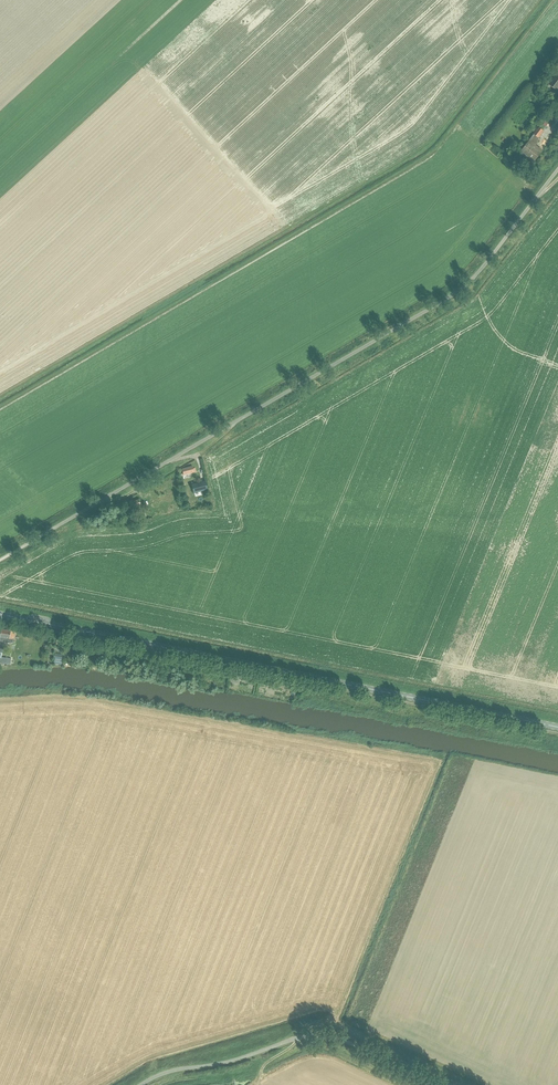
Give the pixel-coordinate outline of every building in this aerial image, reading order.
[(557,88),(557,72),(549,84),(556,90),(557,88)] [(533,134),(534,135),(538,138),(543,131),(538,127),(533,134)] [(538,138),(534,135),(520,152),(533,163),(542,152),(532,145),(538,138)] [(183,474),(196,471),(195,467),(193,468),(193,466),(183,469),(184,473),(182,473),(183,474)] [(194,492),(201,490),(207,488),(205,480),(192,484),(194,492)] [(137,506),(141,504),(139,499),(133,501),(132,499),(129,501),(130,504),(128,505),(129,508),(132,507),(132,508),(134,507),(134,508),(137,507),(137,506)] [(0,638),(0,641),(13,643),(14,639),(15,631),(1,629),(0,636),(0,638)] [(10,664),(11,658),(6,657),(6,658),(1,657),(3,647),(0,647),(0,663),(10,664)]
